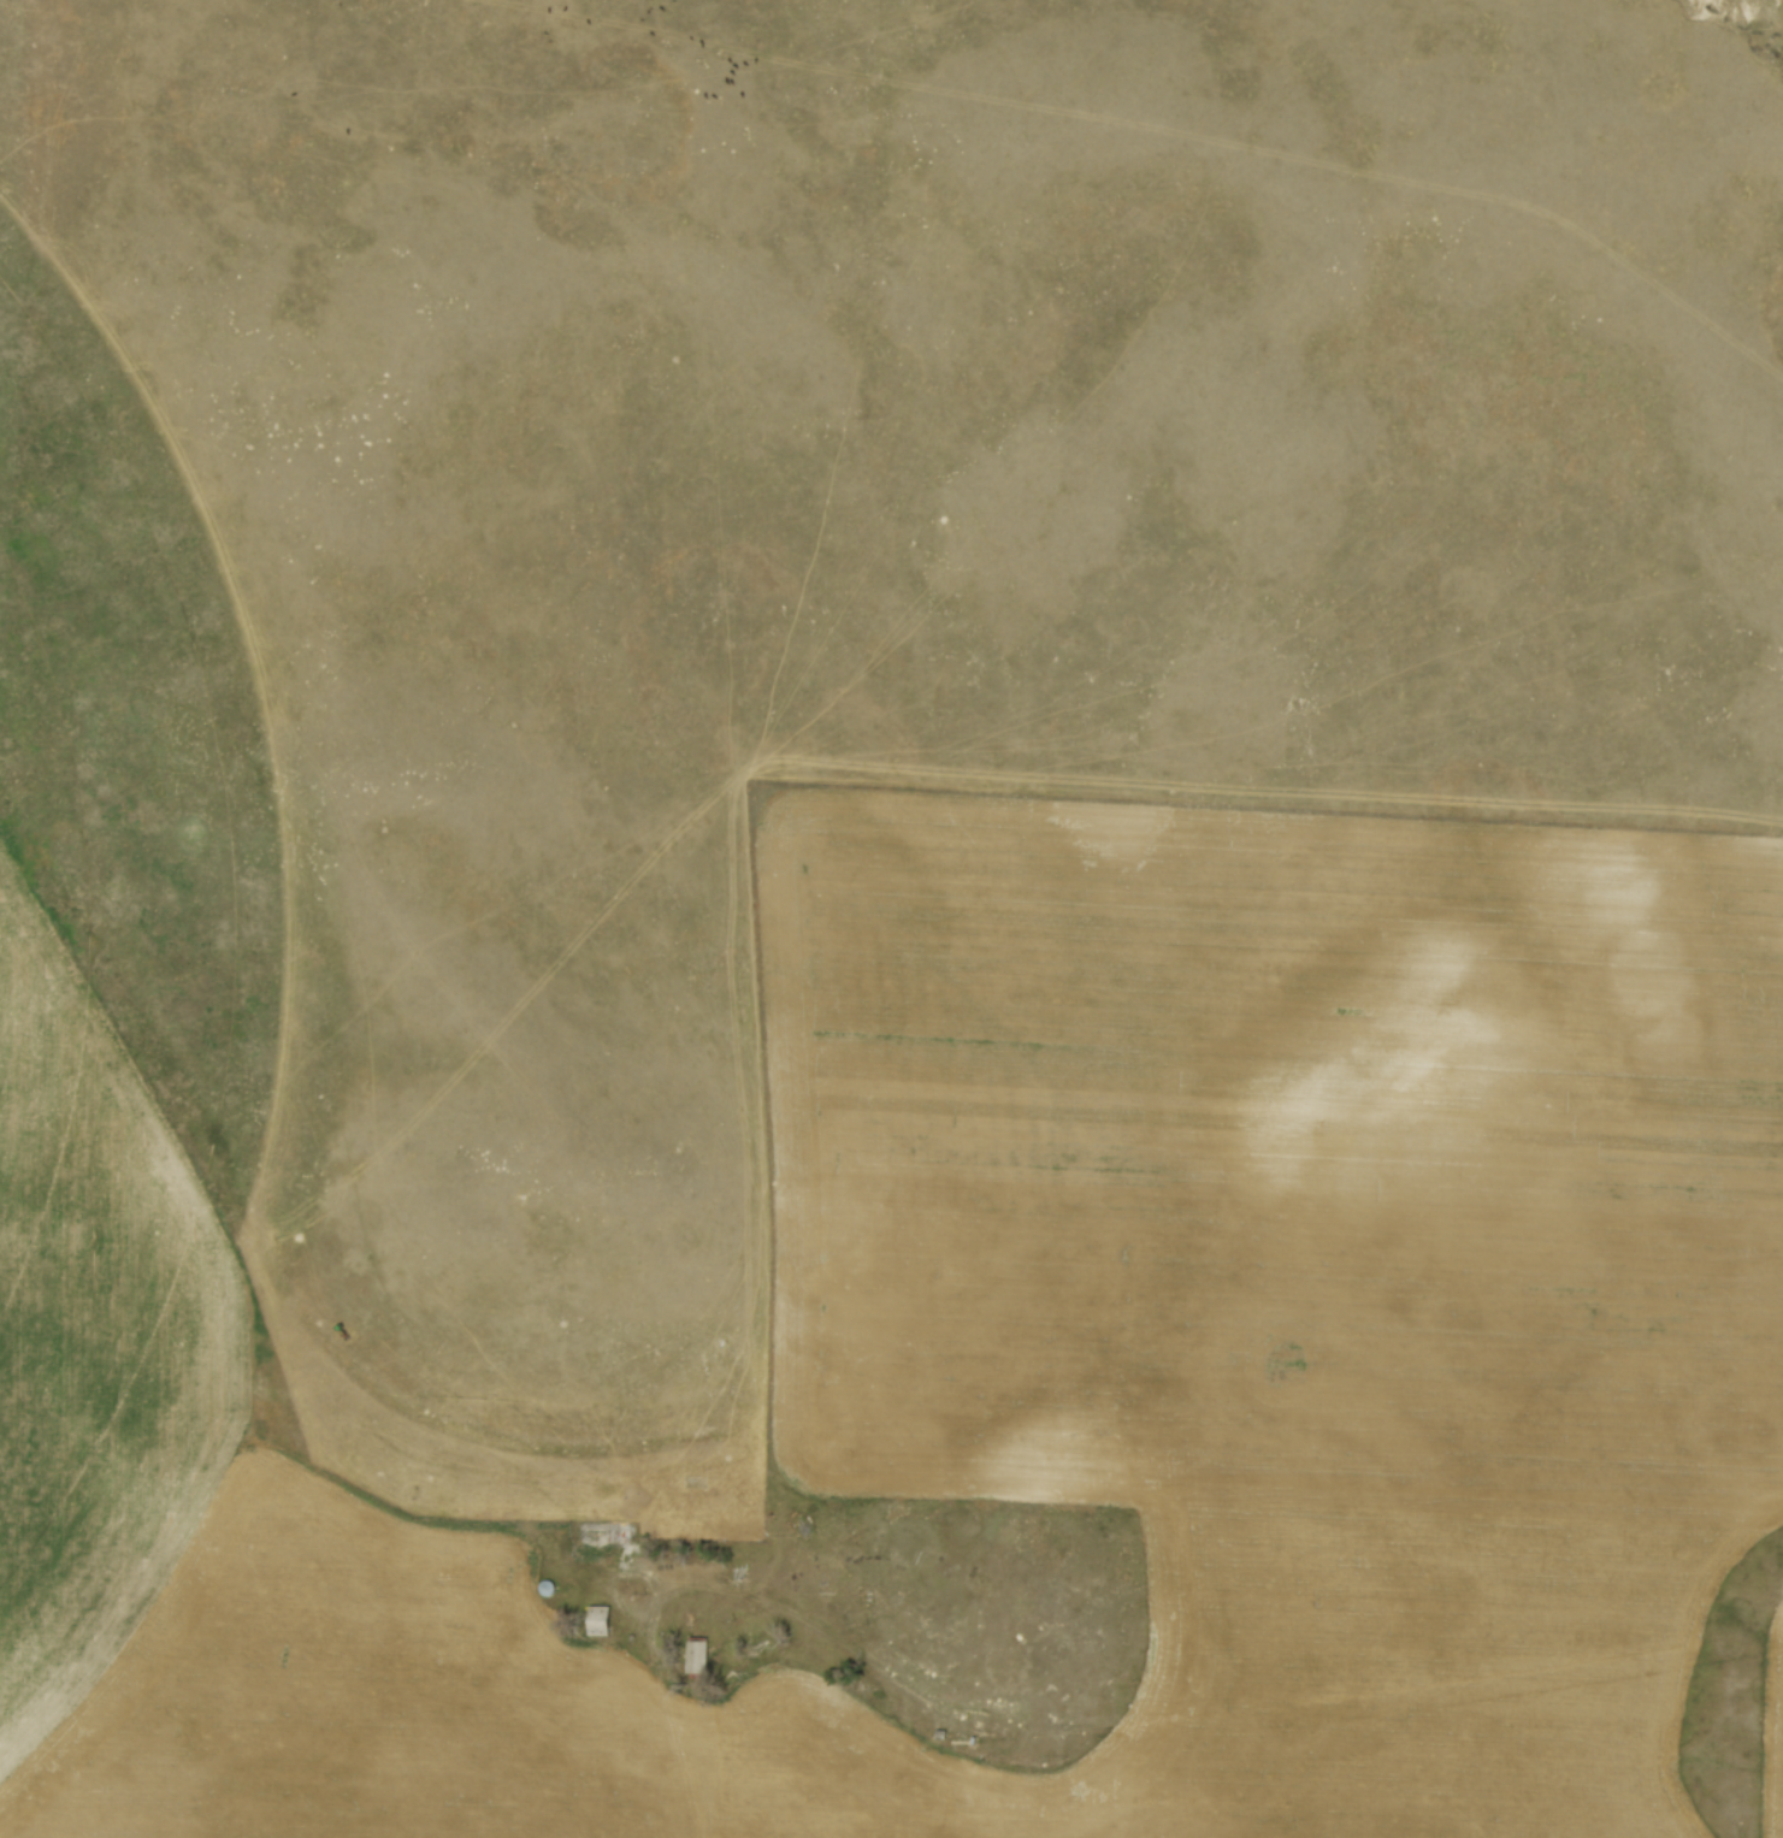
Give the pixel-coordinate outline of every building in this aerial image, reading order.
[(586,1526),(585,1543),(614,1543),(615,1527),(586,1526)] [(559,1595),(559,1592),(560,1590),(559,1589),(557,1586),(556,1585),(554,1584),(551,1584),(550,1585),(548,1586),(547,1589),(547,1590),(547,1592),(548,1595),(549,1596),(550,1597),(553,1597),(555,1597),(557,1596),(559,1595)] [(595,1611),(595,1636),(615,1636),(615,1611),(595,1611)] [(695,1647),(693,1677),(709,1677),(710,1648),(695,1647)]
